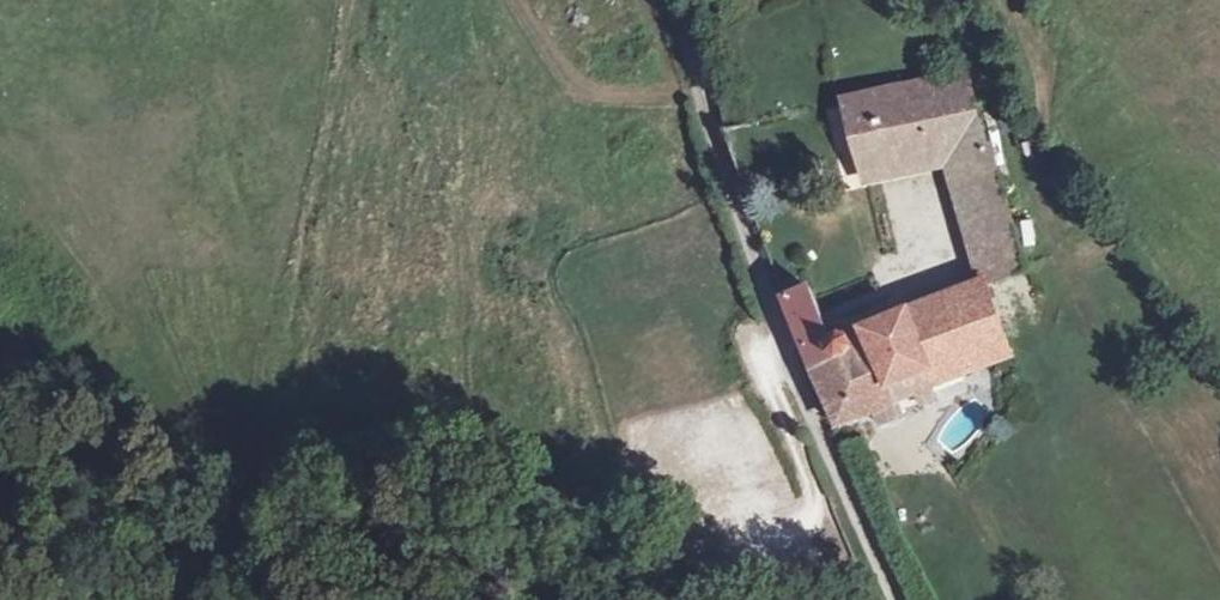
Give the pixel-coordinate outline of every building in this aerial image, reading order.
[(965,76),(847,105),(864,177),(970,154),(977,179),(956,184),(976,257),(1017,246),(989,146),(983,149),(965,76)] [(1023,269),(1017,246),(976,257),(983,282),(1023,269)] [(823,280),(785,292),(794,321),(801,342),(826,333),(839,329),(832,310),(823,280)] [(1009,357),(983,282),(921,307),(872,327),(845,338),(838,336),(829,340),(826,333),(801,342),(837,425),(875,412),(879,425),(901,417),(896,403),(917,394),(922,406),(936,400),(930,388),(1009,357)]
